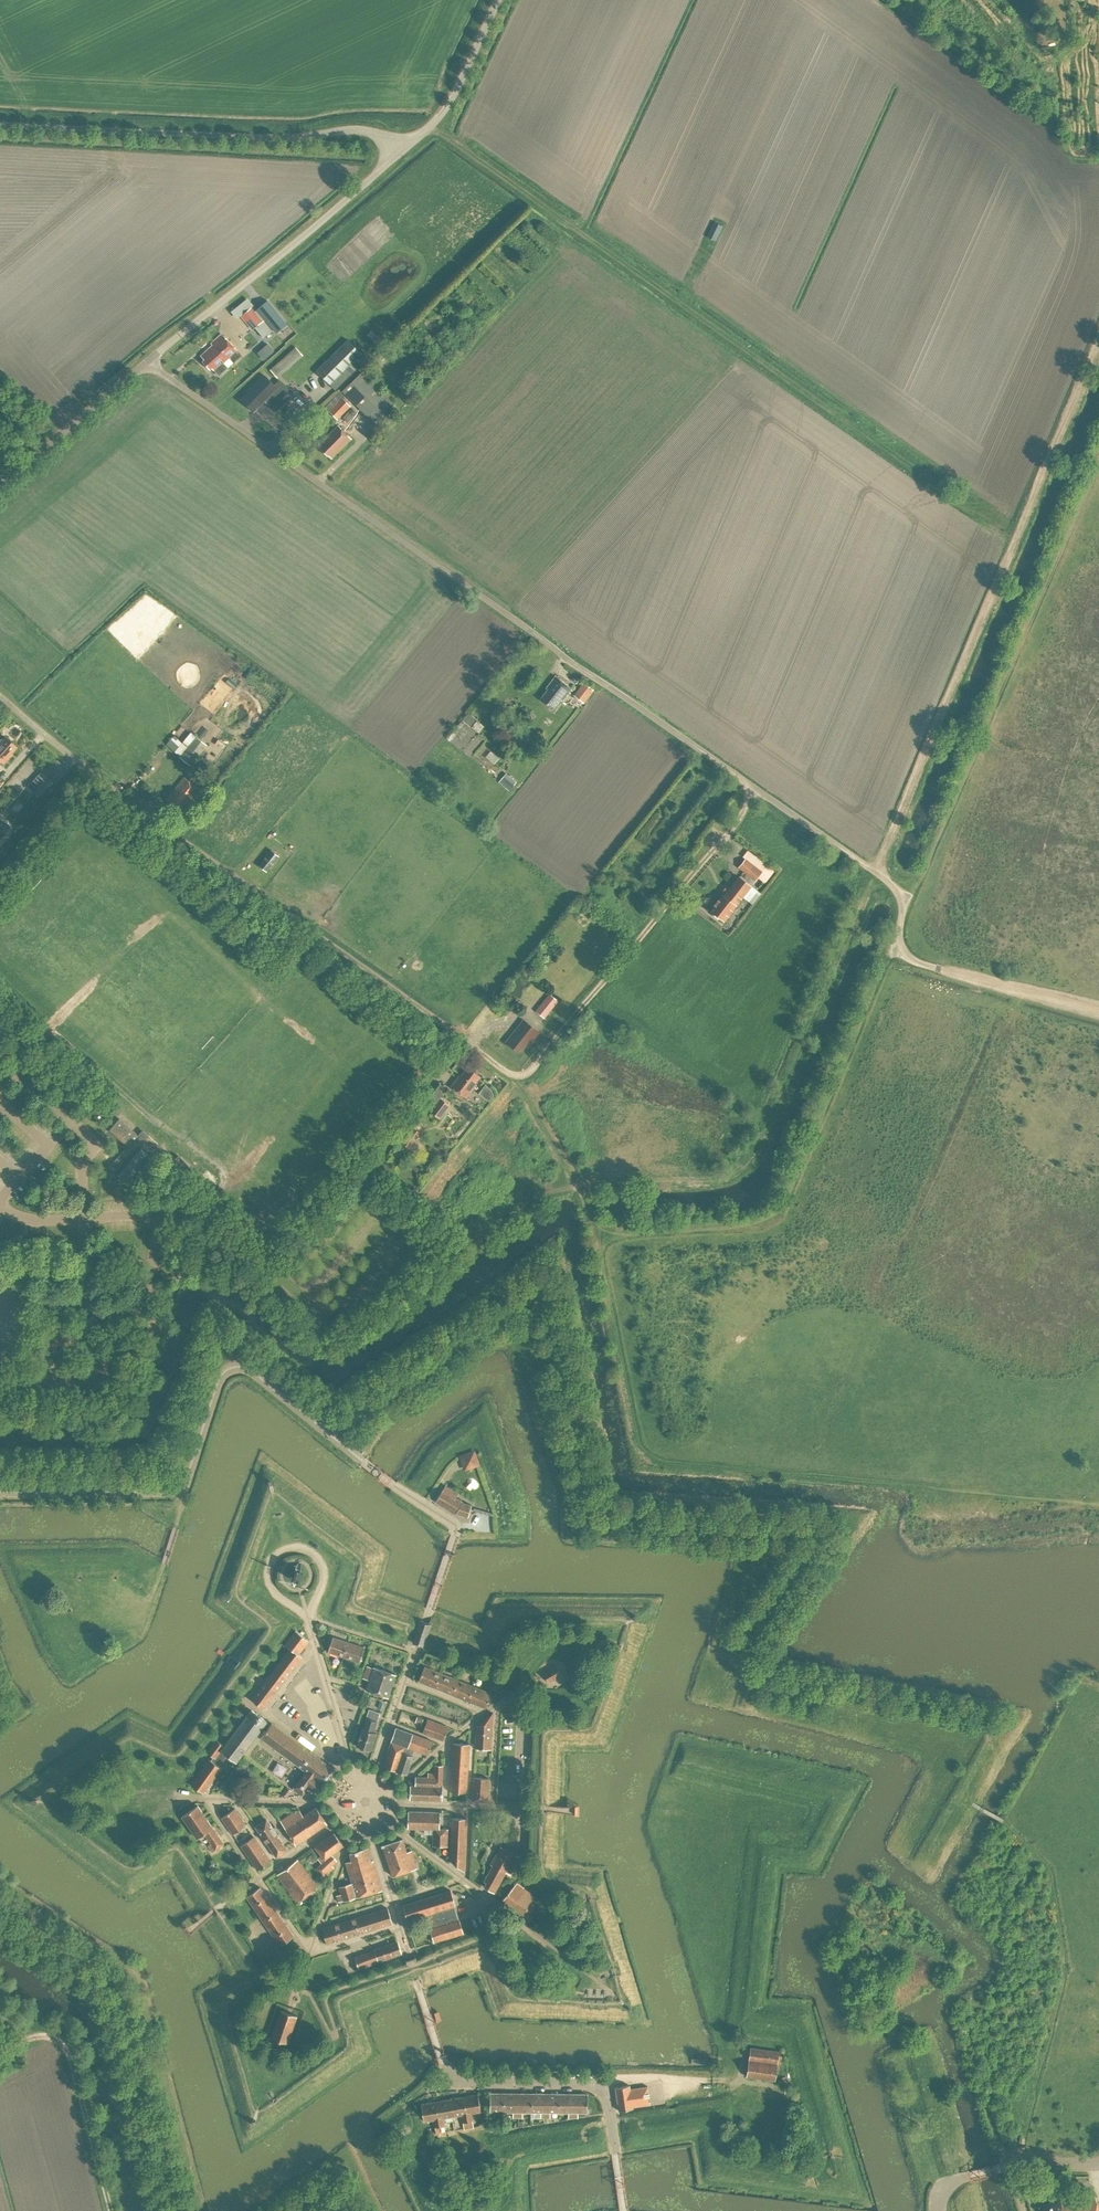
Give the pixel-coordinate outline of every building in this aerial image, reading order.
[(715,241),(722,226),(713,222),(707,237),(715,241)] [(287,325),(267,301),(257,309),(277,333),(287,325)] [(241,316),(252,330),(255,328),(263,322),(252,307),(241,316)] [(264,321),(263,322),(255,328),(263,338),(272,331),(264,321)] [(241,355),(222,334),(211,344),(213,346),(201,356),(204,360),(203,362),(210,370),(212,368),(219,376),(228,367),(224,363),(229,358),(233,363),(241,355)] [(276,337),(261,343),(265,351),(279,345),(276,337)] [(203,339),(198,343),(202,348),(206,344),(203,339)] [(348,340),(316,371),(331,385),(346,370),(362,354),(348,340)] [(296,349),(271,371),(276,377),(281,372),(283,375),(303,357),(296,349)] [(346,370),(331,385),(336,390),(351,375),(346,370)] [(394,403),(363,372),(343,391),(374,423),(394,403)] [(249,393),(241,400),(254,412),(265,400),(269,404),(269,405),(276,412),(291,397),(284,391),(286,389),(286,386),(281,382),(279,382),(274,386),(264,375),(247,391),(249,393)] [(342,398),(329,412),(337,420),(350,406),(342,398)] [(320,445),(318,447),(327,456),(328,455),(332,459),(351,439),(338,426),(319,444),(320,445)] [(548,689),(540,699),(553,709),(561,699),(562,701),(572,688),(555,676),(546,688),(548,689)] [(584,703),(594,690),(584,682),(574,696),(584,703)] [(476,719),(468,713),(462,721),(470,727),(476,719)] [(478,720),(473,727),(479,733),(485,726),(478,720)] [(191,766),(207,745),(196,736),(180,757),(191,766)] [(4,765),(10,758),(9,757),(17,748),(6,737),(0,744),(0,761),(4,765)] [(495,764),(499,759),(492,751),(487,756),(495,764)] [(42,771),(28,787),(43,801),(57,785),(42,771)] [(500,782),(510,791),(518,782),(508,773),(500,782)] [(200,789),(184,777),(167,800),(179,809),(181,807),(185,809),(200,789)] [(24,850),(15,860),(21,865),(30,855),(24,850)] [(259,865),(267,872),(280,856),(272,850),(259,865)] [(745,859),(738,868),(755,881),(762,872),(745,859)] [(739,877),(724,897),(722,895),(710,911),(723,921),(736,906),(735,906),(750,886),(739,877)] [(550,993),(536,1010),(545,1018),(559,1001),(550,993)] [(523,1018),(506,1041),(518,1050),(520,1047),(523,1048),(530,1038),(532,1040),(539,1030),(523,1018)] [(457,1078),(451,1087),(466,1098),(474,1088),(472,1087),(480,1077),(468,1067),(459,1079),(457,1078)] [(487,1086),(481,1093),(491,1101),(497,1094),(487,1086)] [(449,1104),(440,1099),(431,1112),(440,1118),(449,1104)] [(111,1165),(120,1172),(118,1175),(130,1185),(154,1159),(151,1157),(161,1146),(144,1131),(140,1136),(120,1119),(109,1131),(127,1146),(111,1165)] [(413,1127),(402,1143),(410,1148),(421,1133),(413,1127)] [(365,1189),(359,1196),(370,1205),(375,1199),(365,1189)] [(10,1346),(2,1340),(0,1343),(0,1362),(10,1346)] [(461,1457),(465,1468),(477,1464),(473,1452),(461,1457)] [(455,1498),(458,1494),(445,1486),(443,1490),(435,1502),(455,1514),(456,1514),(468,1517),(471,1505),(462,1503),(463,1502),(455,1498)] [(289,1578),(296,1583),(298,1583),(304,1576),(303,1573),(297,1568),(294,1568),(289,1575),(289,1578)] [(426,1622),(422,1621),(414,1644),(419,1646),(424,1647),(432,1624),(426,1622)] [(299,1655),(310,1641),(293,1628),(282,1643),(299,1655)] [(333,1637),(328,1652),(343,1657),(348,1642),(333,1637)] [(348,1642),(343,1657),(359,1662),(364,1648),(348,1642)] [(469,1645),(465,1658),(471,1660),(475,1647),(469,1645)] [(299,1662),(302,1657),(299,1655),(290,1649),(252,1700),(263,1709),(299,1662)] [(367,1666),(363,1678),(370,1680),(366,1690),(388,1698),(396,1674),(374,1667),(374,1668),(367,1666)] [(424,1666),(419,1681),(434,1687),(440,1673),(424,1666)] [(556,1666),(543,1674),(549,1683),(561,1675),(556,1666)] [(440,1673),(434,1687),(452,1695),(458,1680),(440,1673)] [(458,1680),(452,1695),(467,1701),(473,1686),(458,1680)] [(473,1686),(467,1701),(486,1708),(492,1693),(473,1686)] [(366,1718),(367,1718),(363,1728),(357,1746),(370,1750),(376,1733),(374,1732),(380,1713),(369,1709),(366,1718)] [(216,1739),(207,1752),(214,1757),(211,1760),(209,1759),(191,1784),(204,1793),(222,1768),(219,1766),(227,1755),(236,1762),(267,1721),(252,1710),(225,1746),(216,1739)] [(477,1725),(475,1748),(490,1749),(493,1713),(477,1725)] [(428,1719),(423,1733),(444,1740),(449,1727),(428,1719)] [(306,1771),(293,1789),(302,1796),(308,1787),(314,1792),(332,1768),(310,1751),(272,1723),(261,1738),(306,1771)] [(405,1746),(411,1748),(428,1755),(433,1741),(396,1728),(391,1742),(405,1746)] [(405,1746),(391,1742),(383,1766),(396,1771),(405,1746)] [(452,1767),(468,1768),(470,1744),(453,1743),(452,1767)] [(409,1754),(411,1748),(405,1746),(396,1771),(407,1775),(413,1756),(409,1754)] [(442,1786),(443,1765),(435,1765),(435,1773),(428,1773),(428,1777),(415,1777),(415,1785),(410,1785),(410,1789),(410,1799),(442,1800),(443,1786),(442,1786)] [(452,1767),(450,1792),(467,1792),(468,1768),(452,1767)] [(473,1777),(472,1801),(487,1801),(489,1778),(473,1777)] [(292,1790),(287,1787),(281,1795),(286,1798),(292,1790)] [(198,1805),(182,1816),(197,1838),(204,1833),(211,1843),(208,1845),(213,1852),(224,1844),(198,1805)] [(299,1809),(280,1821),(296,1845),(327,1824),(316,1807),(303,1816),(299,1809)] [(235,1808),(222,1817),(233,1834),(246,1825),(235,1808)] [(408,1828),(411,1828),(433,1829),(433,1846),(447,1846),(448,1829),(439,1829),(440,1812),(411,1811),(408,1814),(408,1828)] [(451,1818),(450,1843),(449,1861),(464,1872),(466,1819),(451,1818)] [(255,1827),(267,1843),(277,1857),(288,1850),(266,1819),(255,1827)] [(315,1847),(322,1856),(318,1858),(322,1863),(317,1868),(325,1876),(334,1867),(332,1865),(337,1860),(331,1854),(344,1845),(334,1833),(315,1847)] [(254,1836),(241,1845),(258,1870),(271,1861),(254,1836)] [(403,1839),(382,1846),(392,1876),(417,1868),(411,1850),(407,1852),(403,1839)] [(490,1864),(493,1865),(484,1881),(486,1883),(484,1887),(494,1893),(505,1872),(510,1875),(520,1857),(500,1846),(490,1864)] [(368,1847),(350,1852),(352,1860),(346,1862),(352,1883),(339,1887),(343,1901),(381,1890),(373,1861),(372,1861),(368,1847)] [(298,1860),(277,1875),(298,1902),(318,1887),(298,1860)] [(516,1883),(502,1900),(512,1908),(512,1907),(526,1917),(535,1907),(540,1911),(547,1903),(541,1898),(540,1900),(516,1883)] [(260,1887),(246,1896),(280,1945),(294,1936),(260,1887)] [(429,1929),(433,1943),(462,1934),(458,1920),(457,1920),(453,1906),(455,1906),(450,1891),(402,1906),(406,1921),(425,1915),(429,1929)] [(392,1924),(387,1908),(322,1928),(326,1944),(392,1924)] [(187,1923),(183,1926),(190,1934),(193,1930),(191,1927),(187,1923)] [(252,1941),(249,1935),(239,1941),(243,1947),(252,1941)] [(255,1947),(252,1941),(243,1947),(246,1953),(255,1947)] [(374,1950),(355,1957),(359,1968),(378,1962),(402,1953),(398,1941),(374,1950)] [(258,1952),(255,1947),(246,1953),(249,1958),(258,1952)] [(261,1957),(258,1952),(249,1958),(253,1963),(261,1957)] [(265,1962),(261,1957),(253,1963),(256,1968),(265,1962)] [(406,1962),(407,1966),(412,1981),(417,1979),(422,1978),(417,1963),(416,1959),(411,1960),(406,1962)] [(270,1968),(265,1962),(256,1968),(260,1974),(270,1968)] [(281,2010),(271,2038),(288,2044),(297,2016),(289,2013),(281,2010)] [(750,2048),(746,2076),(775,2080),(779,2052),(750,2048)] [(629,2085),(615,2087),(619,2111),(633,2109),(633,2106),(650,2104),(648,2086),(630,2089),(629,2085)] [(490,2093),(490,2112),(490,2117),(495,2117),(495,2112),(504,2112),(504,2093),(490,2093)] [(504,2112),(513,2112),(513,2117),(518,2117),(518,2093),(504,2093),(504,2112)] [(518,2093),(518,2117),(523,2117),(523,2112),(532,2112),(532,2093),(518,2093)] [(532,2112),(541,2112),(541,2118),(545,2118),(546,2093),(532,2093),(532,2112)] [(546,2093),(545,2118),(550,2118),(550,2112),(559,2112),(560,2094),(546,2093)] [(478,2094),(463,2097),(468,2121),(472,2121),(471,2113),(481,2111),(478,2094)] [(568,2113),(568,2118),(573,2118),(573,2094),(560,2094),(559,2112),(568,2113)] [(573,2094),(573,2118),(578,2118),(578,2113),(587,2113),(587,2094),(573,2094)] [(463,2097),(449,2099),(452,2116),(462,2115),(463,2122),(468,2121),(463,2097)] [(449,2099),(435,2101),(439,2126),(441,2126),(442,2131),(445,2131),(443,2118),(452,2116),(449,2099)] [(435,2101),(421,2104),(424,2121),(433,2120),(435,2127),(439,2126),(435,2101)] [(1060,2204),(1062,2210),(1098,2210),(1094,2194),(1060,2204)] [(1040,2206),(1041,2210),(1062,2210),(1060,2204),(1059,2201),(1040,2206)]
